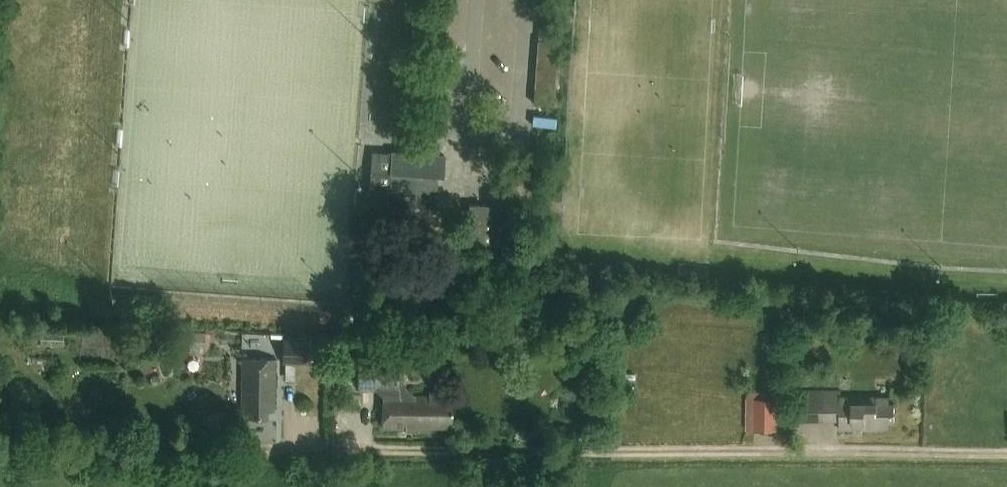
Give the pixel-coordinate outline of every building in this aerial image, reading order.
[(539,27),(539,40),(560,41),(561,29),(539,27)] [(554,105),(559,42),(538,41),(534,104),(554,105)] [(443,177),(445,156),(400,152),(399,172),(392,172),(389,203),(435,206),(437,176),(443,177)] [(469,205),(466,255),(517,259),(521,208),(469,205)] [(189,331),(188,351),(204,351),(205,332),(189,331)] [(309,342),(282,341),(282,363),(309,363),(309,342)] [(406,428),(406,430),(430,430),(430,428),(446,428),(446,421),(453,421),(453,402),(448,402),(448,392),(429,392),(429,396),(415,395),(402,383),(398,383),(399,358),(360,357),(360,389),(377,389),(383,395),(383,428),(406,428)] [(249,409),(249,416),(268,417),(268,410),(274,410),(275,358),(243,358),(242,409),(249,409)] [(842,389),(825,389),(804,388),(803,415),(825,416),(825,415),(841,415),(841,430),(878,430),(878,429),(889,429),(889,422),(895,422),(896,403),(890,403),(890,397),(842,395),(842,389)] [(778,396),(755,396),(754,428),(778,428),(778,396)] [(231,429),(223,409),(200,418),(207,438),(231,429)]
